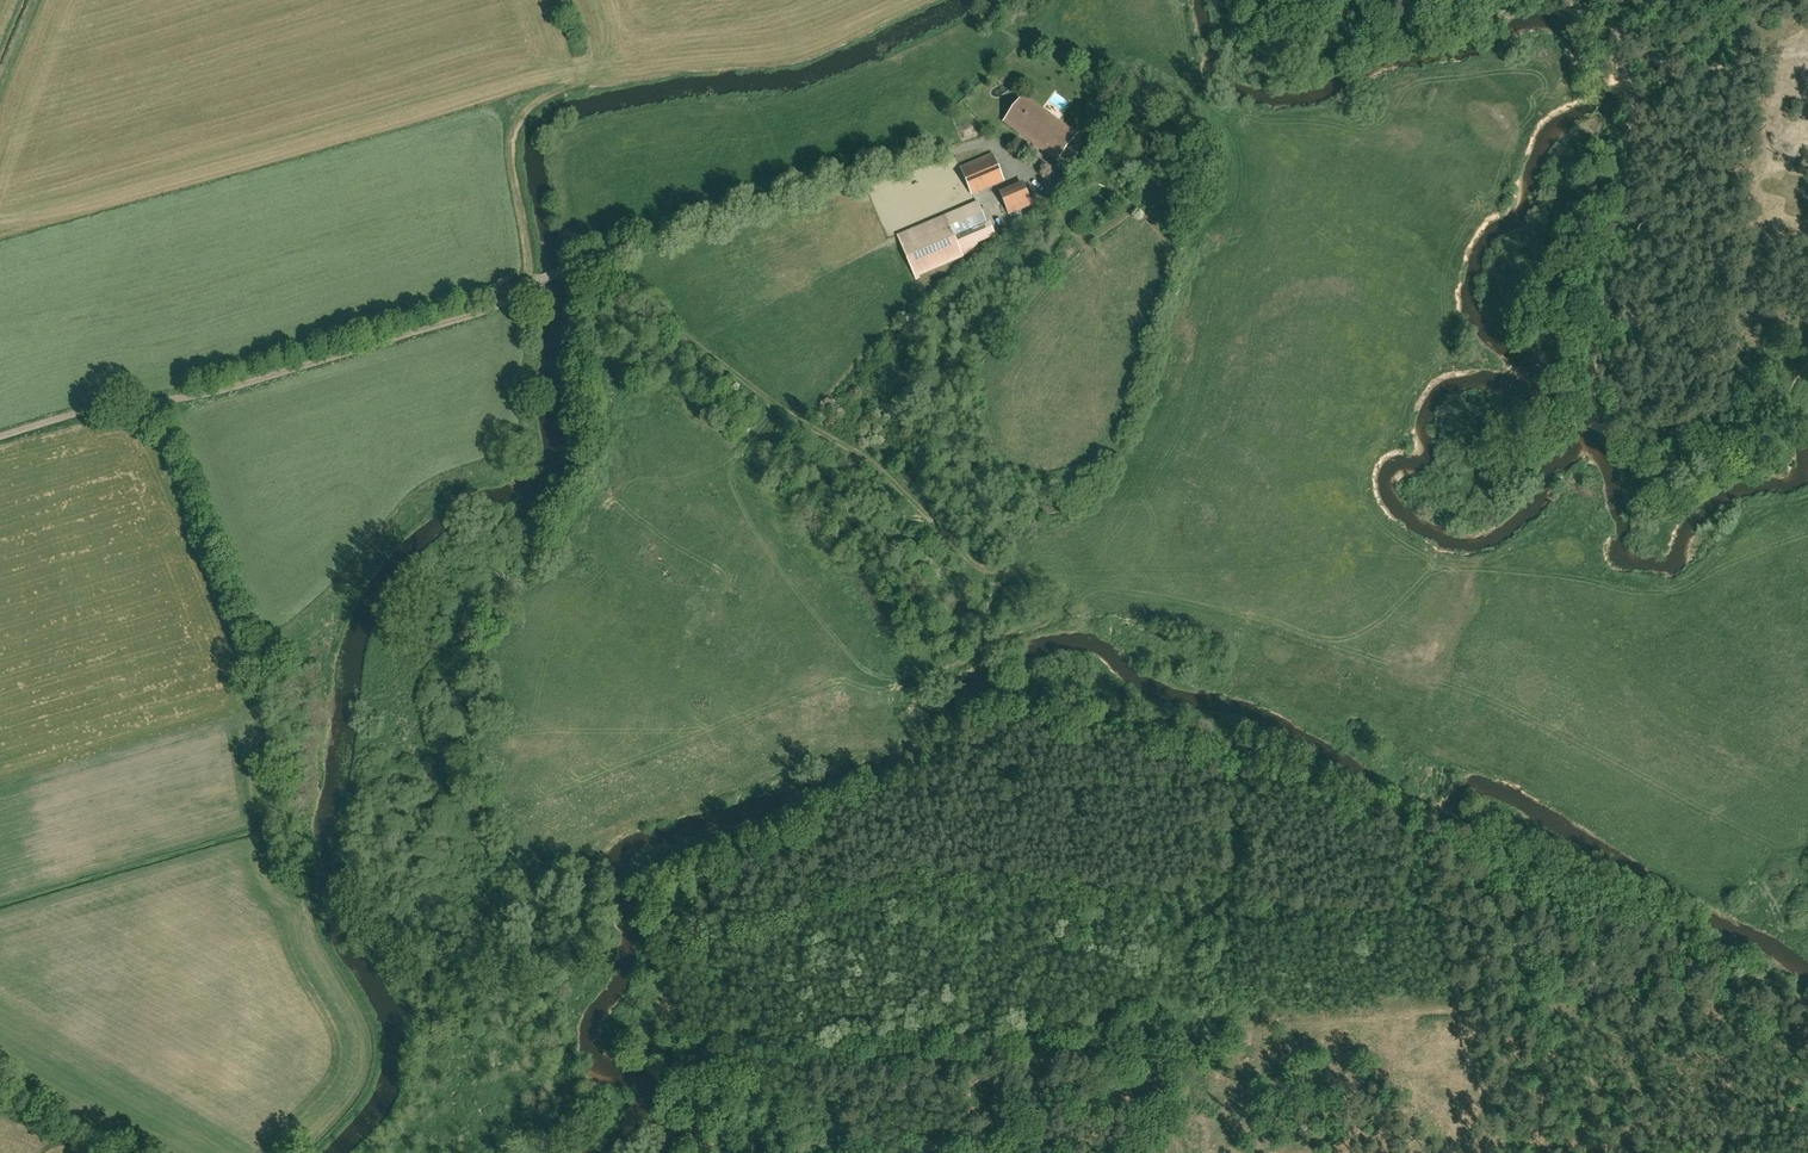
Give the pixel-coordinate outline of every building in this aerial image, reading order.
[(1076,134),(1023,95),(1004,121),(1057,160),(1076,134)] [(993,153),(961,167),(972,194),(1004,181),(993,153)] [(1027,180),(1002,190),(1012,214),(1037,203),(1027,180)] [(977,202),(910,230),(897,236),(916,280),(919,278),(918,275),(962,256),(961,252),(977,245),(976,241),(994,233),(989,222),(986,223),(977,202)] [(1003,1116),(1000,1105),(994,1106),(997,1117),(1003,1116)]
